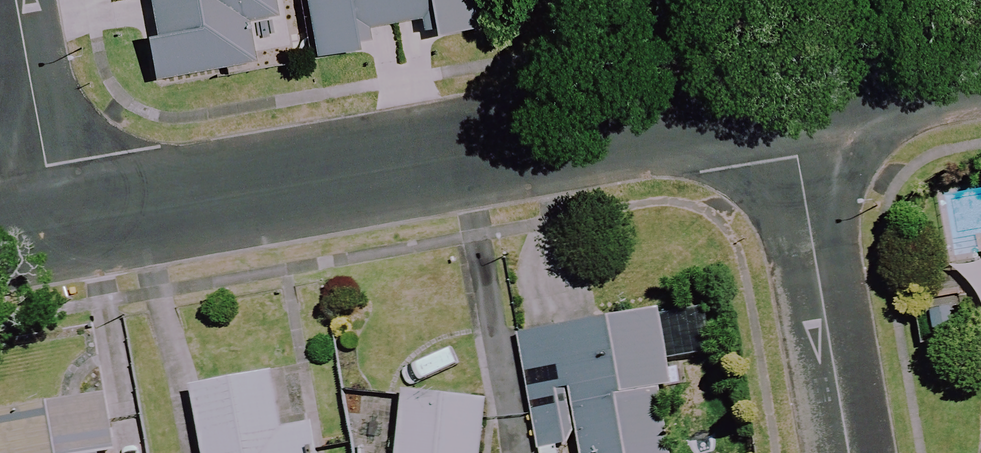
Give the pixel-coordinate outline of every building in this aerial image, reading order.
[(158,32),(150,33),(158,76),(251,59),(245,21),(274,16),(271,0),(152,0),(158,32)] [(318,52),(370,42),(367,27),(421,17),(425,35),(477,25),(472,0),(308,0),(318,52)] [(955,267),(965,322),(980,319),(980,262),(955,267)] [(553,447),(578,442),(580,452),(670,452),(659,388),(671,386),(658,310),(517,335),(536,449),(553,447)] [(271,374),(191,387),(202,452),(318,452),(314,426),(281,431),(271,374)] [(402,392),(396,452),(479,452),(484,401),(402,392)] [(114,452),(108,398),(16,408),(21,452),(110,452),(114,452)]
